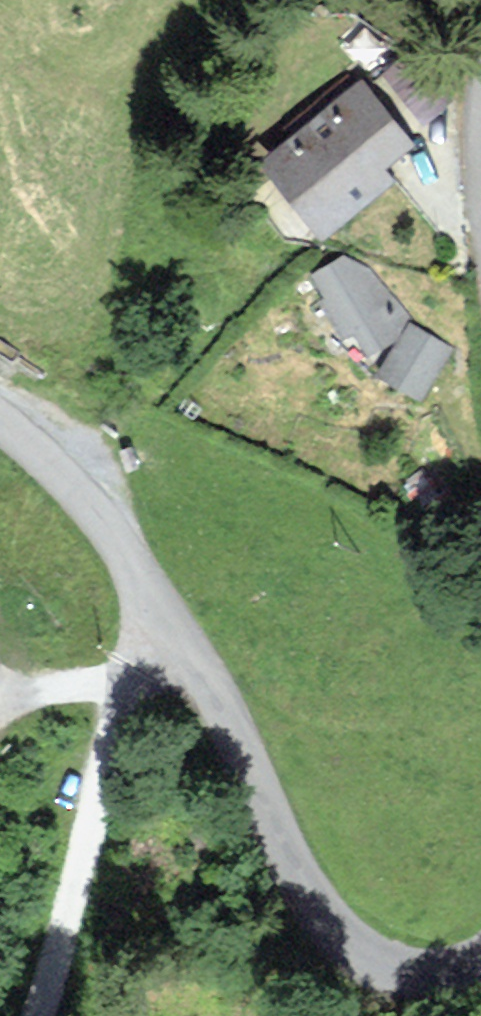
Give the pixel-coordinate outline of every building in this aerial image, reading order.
[(362,85),(266,164),(324,235),(389,182),(378,169),(410,143),(362,85)] [(371,274),(344,262),(317,277),(330,299),(323,304),(346,335),(353,329),(369,353),(410,323),(371,274)] [(412,326),(382,373),(418,397),(449,349),(412,326)]
